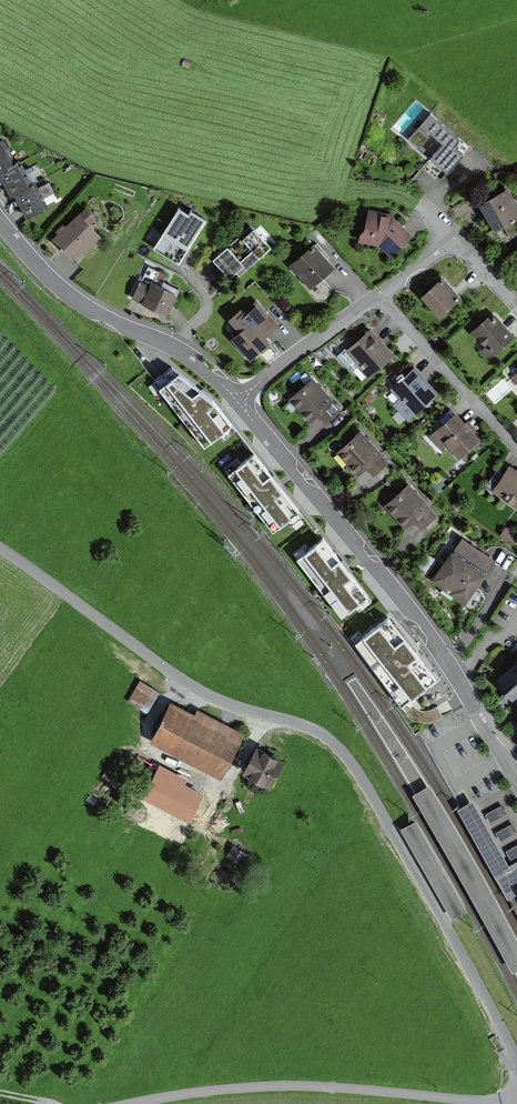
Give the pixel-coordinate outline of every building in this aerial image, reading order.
[(471,145),(431,111),(409,138),(449,171),(471,145)] [(45,206),(32,180),(27,183),(16,159),(12,161),(0,139),(0,177),(10,195),(13,193),(26,217),(45,206)] [(516,216),(516,203),(507,186),(479,202),(494,229),(516,216)] [(86,252),(104,235),(92,222),(98,217),(88,205),(67,223),(65,220),(57,228),(59,231),(54,236),(72,257),(82,248),(86,252)] [(179,263),(206,218),(190,208),(188,212),(178,205),(153,247),(179,263)] [(393,255),(414,231),(395,214),(396,211),(370,206),(366,224),(361,230),(359,239),(379,244),(393,255)] [(239,275),(270,246),(253,227),(251,229),(247,226),(212,258),(229,276),(235,271),(239,275)] [(310,286),(336,265),(315,241),(290,263),(310,286)] [(440,317),(462,297),(442,276),(421,296),(440,317)] [(168,313),(179,291),(154,278),(152,282),(142,277),(133,295),(168,313)] [(251,358),(272,339),(267,334),(280,322),(257,298),(243,311),(239,307),(229,316),(240,327),(230,336),(251,358)] [(516,336),(516,335),(496,315),(492,319),(488,315),(471,333),(485,347),(480,352),(491,363),(516,336)] [(367,381),(395,355),(371,329),(347,351),(362,367),(358,371),(367,381)] [(409,422),(441,392),(416,365),(414,367),(411,363),(391,382),(395,386),(391,390),(400,399),(393,405),(409,422)] [(179,370),(159,385),(205,443),(232,422),(214,399),(179,370)] [(343,409),(313,377),(290,399),(311,422),(318,416),(326,424),(343,409)] [(461,458),(483,438),(476,431),(478,429),(470,420),(467,423),(457,412),(433,435),(444,447),(448,444),(461,458)] [(374,476),(391,461),(361,428),(337,450),(358,473),(365,466),(374,476)] [(299,508),(254,451),(227,471),(272,529),(299,508)] [(510,463),(503,473),(497,470),(487,485),(493,489),(491,492),(516,509),(516,468),(510,463)] [(439,515),(409,482),(387,503),(408,526),(413,521),(422,531),(439,515)] [(509,554),(515,545),(502,535),(496,544),(509,554)] [(367,593),(322,536),(296,556),(341,613),(367,593)] [(466,603),(495,560),(460,537),(431,580),(466,603)] [(388,615),(355,640),(401,703),(436,677),(388,615)] [(495,680),(512,699),(516,695),(516,661),(495,680)] [(159,692),(140,681),(128,702),(147,712),(159,692)] [(149,744),(221,781),(245,735),(197,710),(194,717),(170,704),(149,744)] [(269,787),(283,761),(256,746),(242,772),(269,787)] [(144,796),(191,820),(204,794),(186,784),(189,779),(160,765),(144,796)] [(412,794),(512,972),(516,969),(516,941),(429,784),(412,794)] [(509,864),(473,800),(458,809),(494,873),(496,875),(511,867),(509,864)] [(502,804),(485,814),(490,822),(507,813),(502,804)] [(495,832),(500,841),(516,832),(516,831),(513,823),(495,832)] [(239,864),(247,853),(233,844),(225,855),(239,864)] [(506,851),(511,859),(516,856),(516,844),(506,851)] [(509,864),(494,873),(496,875),(508,897),(516,892),(516,860),(509,864)] [(508,897),(516,914),(516,892),(508,897)]
